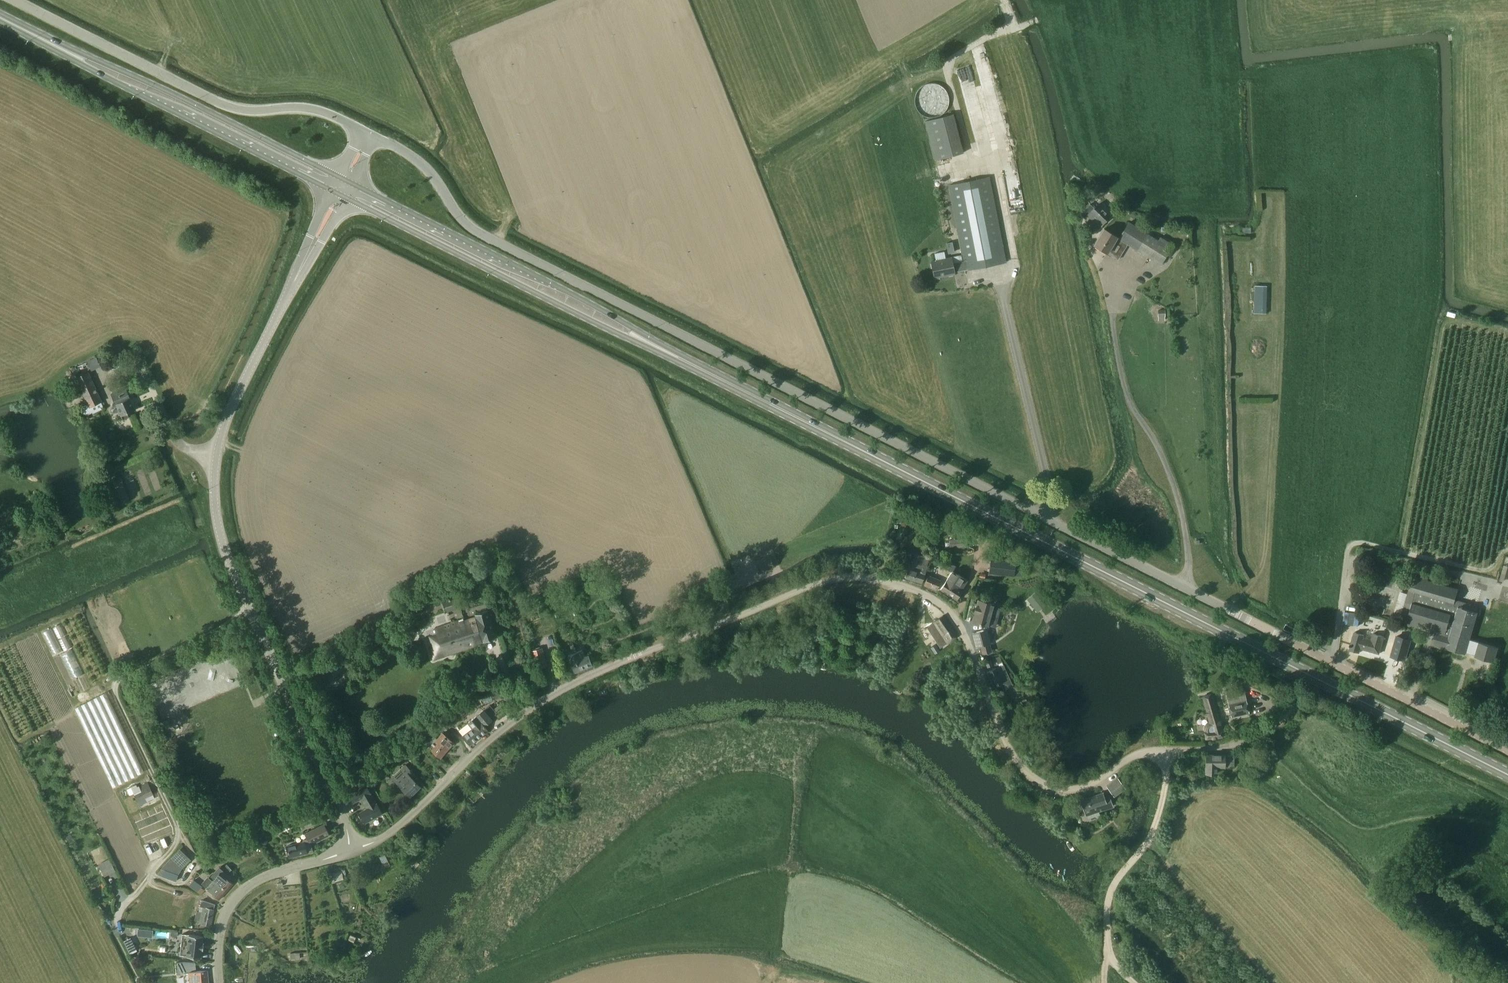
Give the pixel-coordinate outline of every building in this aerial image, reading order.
[(960,72),(978,150),(990,147),(972,69),(960,72)] [(936,118),(941,116),(945,114),(948,110),(949,105),(950,100),(949,96),(946,91),(944,89),(941,86),(936,85),(930,84),(923,87),(918,93),(916,97),(916,103),(917,108),(919,112),(922,115),(926,118),(931,119),(936,118)] [(964,153),(953,114),(924,122),(935,160),(964,153)] [(949,185),(953,208),(964,261),(953,264),(952,258),(931,262),(935,278),(955,274),(955,272),(965,270),(966,271),(1007,263),(990,177),(949,185)] [(1111,194),(1103,202),(1110,209),(1118,201),(1111,194)] [(1097,230),(1110,217),(1098,205),(1095,209),(1091,205),(1081,214),(1097,230)] [(1119,239),(1117,238),(1118,237),(1105,229),(1095,245),(1107,253),(1108,251),(1119,258),(1128,244),(1161,264),(1173,245),(1161,238),(1159,241),(1129,223),(1119,239)] [(1266,313),(1267,286),(1255,286),(1254,313),(1266,313)] [(91,371),(101,367),(96,357),(87,361),(91,371)] [(102,402),(88,371),(75,377),(89,408),(102,402)] [(116,404),(122,416),(123,420),(130,417),(128,414),(136,411),(130,398),(126,388),(112,394),(116,404)] [(98,488),(106,480),(101,476),(93,484),(98,488)] [(950,548),(968,547),(967,539),(949,541),(950,548)] [(928,567),(927,566),(929,558),(914,554),(911,564),(907,562),(905,569),(908,570),(906,578),(922,584),(928,567)] [(770,556),(754,562),(759,574),(774,567),(770,556)] [(1016,561),(991,558),(989,573),(1014,576),(1014,575),(1023,576),(1024,563),(1016,562),(1016,561)] [(947,582),(946,581),(941,589),(957,600),(962,591),(960,590),(966,581),(964,579),(953,572),(947,582)] [(941,581),(928,576),(924,586),(937,591),(941,581)] [(1470,640),(1479,607),(1455,601),(1459,590),(1443,585),(1444,583),(1436,580),(1435,583),(1428,581),(1429,578),(1422,576),(1421,579),(1414,577),(1403,614),(1409,615),(1407,624),(1436,632),(1432,645),(1466,654),(1466,652),(1476,655),(1475,657),(1494,662),(1499,648),(1470,640)] [(1043,601),(1036,592),(1028,599),(1034,607),(1043,601)] [(446,612),(461,607),(458,596),(443,601),(446,612)] [(987,627),(988,628),(995,604),(979,600),(972,622),(985,626),(985,627),(987,627)] [(1347,624),(1355,626),(1361,607),(1348,603),(1345,612),(1350,613),(1347,624)] [(487,610),(475,614),(476,617),(460,622),(459,621),(436,629),(445,656),(478,645),(478,644),(496,637),(487,610)] [(958,637),(944,616),(935,622),(937,625),(930,630),(937,639),(943,635),(948,643),(958,637)] [(987,627),(985,627),(984,630),(972,633),(976,647),(978,647),(981,656),(991,653),(988,644),(992,643),(988,629),(988,628),(987,627)] [(44,632),(52,653),(61,650),(52,628),(44,632)] [(1368,639),(1369,637),(1355,633),(1350,650),(1360,653),(1361,649),(1379,654),(1384,637),(1374,634),(1372,640),(1368,639)] [(1404,661),(1410,640),(1396,636),(1391,657),(1404,661)] [(532,651),(534,660),(535,660),(534,657),(544,654),(542,648),(532,651)] [(61,654),(72,678),(82,673),(71,649),(61,654)] [(575,673),(585,669),(584,668),(592,665),(588,657),(585,658),(582,650),(569,656),(575,673)] [(128,667),(124,660),(117,663),(120,671),(128,667)] [(534,660),(536,669),(547,666),(545,660),(535,662),(535,660),(534,660)] [(994,686),(1002,683),(1006,691),(1014,687),(1004,664),(1003,662),(1002,662),(1001,660),(997,661),(998,664),(997,665),(998,667),(988,672),(994,686)] [(595,683),(596,694),(606,693),(605,682),(595,683)] [(1247,701),(1246,701),(1243,689),(1226,693),(1229,705),(1232,717),(1249,713),(1247,701)] [(109,691),(90,700),(124,781),(144,773),(109,691)] [(1206,739),(1223,738),(1223,732),(1222,730),(1221,726),(1212,695),(1203,697),(1210,721),(1208,722),(1207,722),(1205,724),(1204,725),(1204,727),(1203,728),(1204,731),(1205,731),(1206,739)] [(476,716),(469,722),(473,728),(463,736),(470,746),(489,732),(485,726),(492,721),(491,719),(484,710),(476,716)] [(441,758),(454,743),(443,733),(437,740),(439,742),(432,750),(441,758)] [(1225,756),(1225,757),(1206,756),(1206,774),(1215,774),(1215,767),(1224,767),(1225,766),(1234,766),(1234,756),(1225,756)] [(411,796),(421,786),(413,778),(416,775),(406,765),(393,778),(411,796)] [(1114,796),(1126,788),(1118,777),(1107,786),(1114,796)] [(154,795),(148,782),(139,787),(141,791),(139,792),(136,786),(131,788),(134,794),(139,792),(142,800),(145,799),(154,795)] [(365,822),(382,813),(367,785),(348,795),(353,803),(361,798),(367,809),(361,813),(365,822)] [(1086,816),(1114,806),(1110,796),(1105,798),(1104,793),(1081,801),(1086,816)] [(297,843),(287,846),(290,857),(313,852),(312,844),(330,835),(325,824),(305,834),(296,839),(297,843)] [(182,869),(191,860),(180,849),(171,858),(171,859),(169,861),(176,869),(179,866),(182,869)] [(111,858),(99,864),(105,877),(117,871),(111,858)] [(223,870),(227,874),(232,869),(228,865),(223,870)] [(233,884),(229,880),(231,877),(227,874),(223,870),(219,867),(212,876),(214,878),(220,884),(219,885),(227,891),(233,884)] [(162,876),(176,881),(178,875),(161,869),(157,873),(157,874),(163,876),(162,876)] [(341,871),(329,874),(330,878),(334,877),(335,881),(343,879),(343,878),(347,877),(345,870),(341,871)] [(220,884),(214,878),(213,880),(208,876),(202,882),(207,887),(206,888),(219,900),(227,891),(219,885),(220,884)] [(197,911),(195,920),(199,921),(199,923),(211,926),(214,910),(214,909),(215,904),(202,899),(199,912),(197,911)] [(202,950),(203,951),(204,943),(203,943),(204,936),(183,934),(180,957),(187,958),(188,956),(201,957),(202,950)] [(125,940),(131,953),(138,950),(132,937),(125,940)] [(196,972),(195,962),(176,963),(177,974),(185,973),(186,982),(209,982),(208,971),(196,972)]
